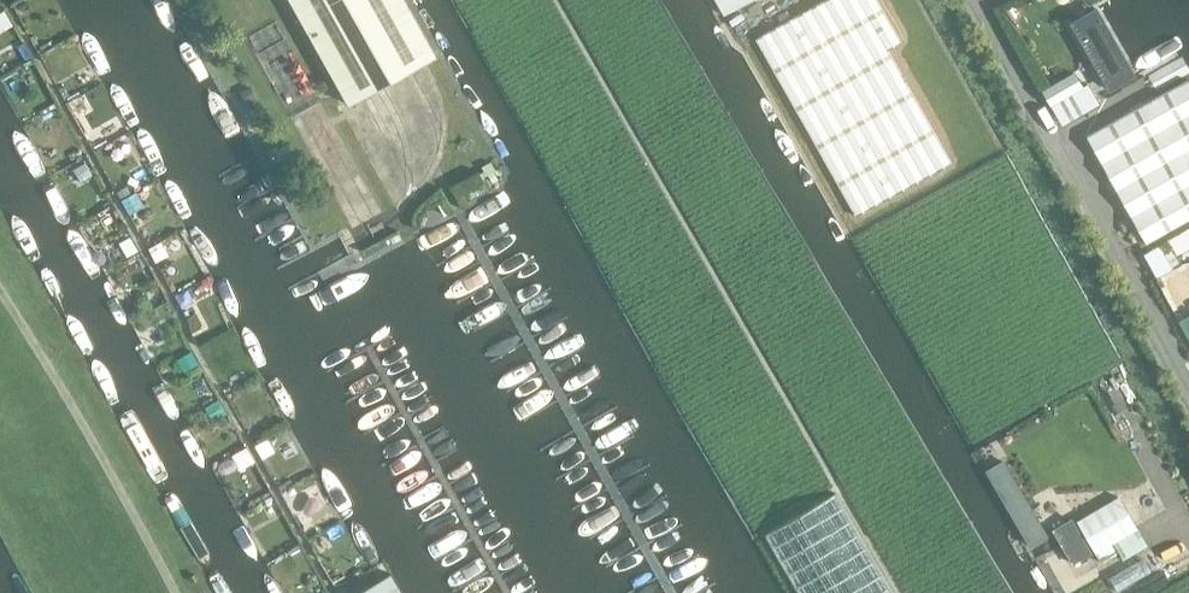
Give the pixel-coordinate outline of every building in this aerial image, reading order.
[(405,0),(290,0),(349,104),(436,55),(405,0)] [(749,0),(714,0),(723,15),(749,0)] [(951,163),(886,50),(900,42),(877,0),(824,0),(755,38),(855,216),(951,163)] [(1100,16),(1071,32),(1105,92),(1134,76),(1100,16)] [(1075,68),(1042,87),(1051,103),(1084,84),(1075,68)] [(1151,100),(1086,136),(1146,242),(1188,218),(1188,83),(1187,80),(1151,100)] [(1177,320),(1188,341),(1188,314),(1177,320)] [(987,472),(1030,545),(1047,535),(1004,462),(987,472)] [(764,534),(798,592),(893,592),(835,493),(764,534)] [(1076,520),(1095,553),(1113,543),(1121,557),(1146,542),(1118,495),(1076,520)] [(1071,519),(1053,529),(1073,562),(1090,552),(1071,519)] [(1116,587),(1153,571),(1147,556),(1110,572),(1116,587)] [(390,573),(354,592),(401,592),(390,573)]
